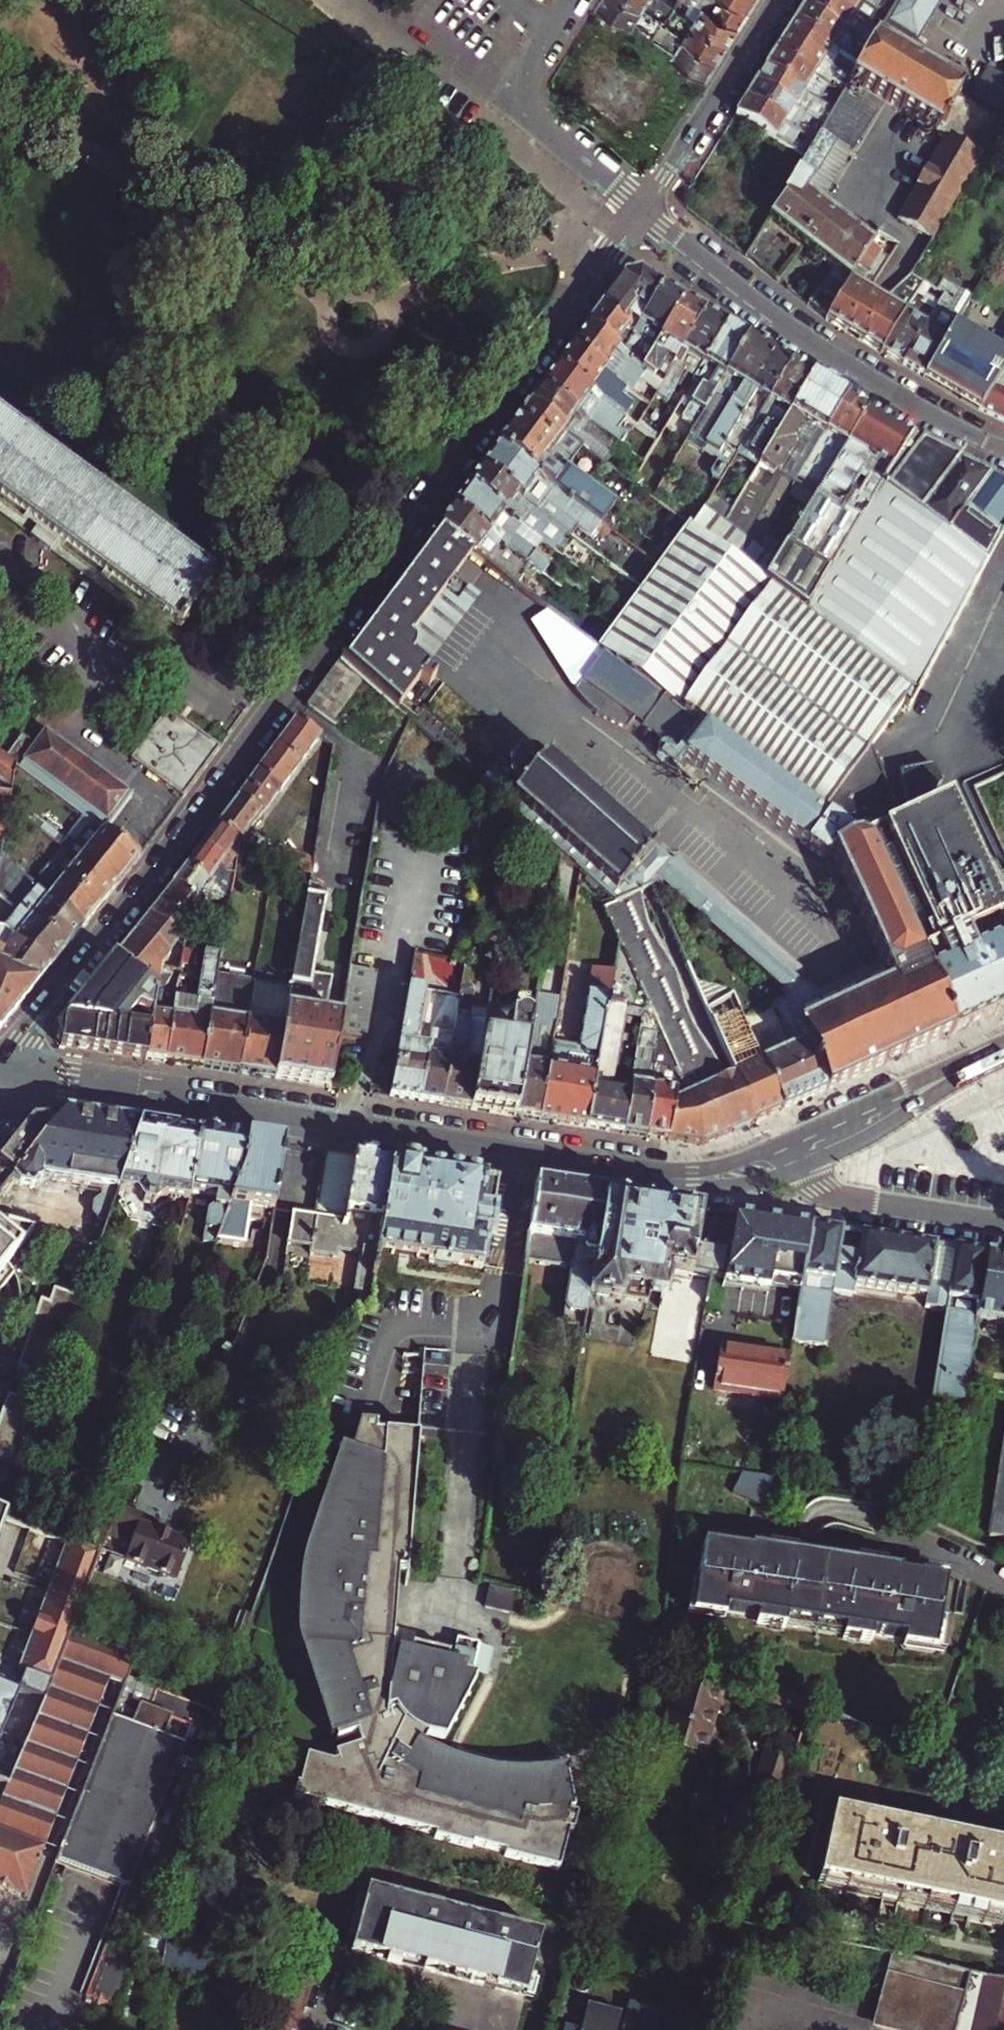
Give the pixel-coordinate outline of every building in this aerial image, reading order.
[(634,21),(643,7),(631,0),(601,0),(599,2),(633,23),(634,21)] [(740,23),(703,0),(684,0),(700,10),(694,20),(729,41),(740,23)] [(751,6),(740,0),(703,0),(740,23),(751,6)] [(852,15),(828,0),(807,0),(804,5),(843,29),(851,34),(861,40),(863,42),(869,31),(876,36),(879,32),(870,26),(869,26),(852,15)] [(861,0),(828,0),(852,15),(861,0)] [(942,0),(898,0),(888,16),(879,32),(876,36),(870,46),(861,63),(855,73),(852,78),(850,81),(937,132),(937,130),(947,136),(980,155),(1003,116),(1003,76),(987,66),(966,103),(957,98),(960,92),(922,69),(926,61),(912,53),(916,45),(915,44),(942,0)] [(888,16),(898,0),(884,0),(878,10),(888,16)] [(663,20),(665,21),(674,7),(675,5),(669,1),(665,7),(654,1),(648,11),(654,14),(663,20)] [(870,46),(863,42),(861,40),(851,34),(843,29),(804,5),(794,21),(861,63),(870,46)] [(870,26),(879,32),(888,16),(878,10),(869,26),(870,26)] [(651,35),(653,36),(663,20),(654,14),(645,28),(647,30),(646,32),(651,35)] [(718,58),(729,41),(694,20),(684,36),(718,58)] [(855,73),(861,63),(794,21),(785,35),(829,63),(834,56),(848,65),(849,70),(855,73)] [(658,40),(674,52),(684,36),(668,26),(658,40)] [(850,81),(852,78),(829,63),(785,35),(774,52),(826,85),(836,91),(842,95),(850,81)] [(707,75),(718,58),(684,36),(674,52),(673,53),(707,75)] [(765,67),(817,100),(826,85),(774,52),(765,67)] [(824,125),(833,110),(827,107),(817,100),(765,67),(755,83),(824,125)] [(819,135),(824,125),(755,83),(745,98),(795,129),(800,121),(813,129),(808,137),(815,141),(819,135)] [(827,107),(833,110),(841,96),(842,95),(836,91),(827,107)] [(819,135),(834,144),(857,106),(841,96),(833,110),(824,125),(819,135)] [(797,130),(795,129),(745,98),(736,114),(788,146),(797,130)] [(851,154),(874,116),(857,106),(834,144),(851,154)] [(769,219),(804,246),(827,210),(819,204),(805,193),(834,144),(819,135),(815,141),(806,156),(797,172),(786,190),(782,197),(784,199),(769,219)] [(797,151),(806,156),(815,141),(808,137),(807,136),(797,151)] [(899,219),(932,238),(980,155),(947,136),(899,219)] [(805,193),(819,204),(851,154),(834,144),(805,193)] [(820,288),(836,302),(868,247),(871,243),(827,210),(804,246),(835,269),(820,288)] [(746,256),(761,267),(778,245),(761,232),(746,256)] [(825,319),(844,330),(868,291),(859,287),(865,278),(873,282),(888,260),(868,247),(836,302),(825,319)] [(631,326),(636,329),(661,287),(639,273),(624,276),(599,310),(628,331),(631,326)] [(898,285),(904,289),(912,276),(910,275),(910,274),(898,285)] [(859,340),(880,352),(921,281),(912,276),(904,289),(894,307),(882,300),(859,340)] [(880,352),(902,365),(944,294),(936,290),(921,281),(880,352)] [(902,365),(924,379),(956,325),(959,318),(947,311),(959,291),(941,281),(936,290),(944,294),(902,365)] [(642,345),(652,351),(683,300),(661,287),(636,329),(621,353),(632,362),(642,345)] [(807,304),(825,319),(836,302),(820,288),(807,304)] [(844,330),(859,340),(882,300),(868,291),(844,330)] [(947,311),(959,318),(971,298),(959,291),(947,311)] [(662,383),(674,363),(705,313),(683,300),(652,351),(641,368),(653,377),(662,383)] [(586,327),(621,353),(636,329),(631,326),(628,331),(599,310),(586,327)] [(684,374),(693,379),(726,326),(705,313),(674,363),(662,383),(654,395),(666,402),(684,374)] [(979,410),(1003,367),(1003,341),(999,350),(956,325),(924,379),(979,410)] [(681,417),(695,426),(747,339),(726,326),(693,379),(692,382),(699,387),(681,417)] [(632,362),(621,353),(586,327),(571,348),(603,371),(615,380),(622,370),(634,379),(641,368),(632,362)] [(744,410),(741,408),(773,354),(747,339),(695,426),(688,437),(717,454),(719,461),(711,474),(711,478),(720,483),(736,454),(728,449),(722,446),(744,410)] [(632,405),(597,379),(603,371),(571,348),(556,368),(624,417),(632,405)] [(740,429),(748,434),(790,365),(773,354),(741,408),(744,410),(722,446),(728,449),(740,429)] [(746,439),(767,452),(812,378),(790,365),(748,434),(746,439)] [(1003,422),(1003,367),(979,410),(1003,422)] [(630,422),(624,417),(556,368),(541,388),(589,422),(595,413),(622,433),(630,422)] [(615,380),(627,388),(634,379),(622,370),(615,380)] [(666,402),(676,408),(692,382),(693,379),(684,374),(666,402)] [(775,476),(793,486),(846,398),(812,378),(767,452),(759,466),(775,476)] [(616,441),(589,422),(541,388),(526,408),(573,442),(580,434),(607,454),(616,441)] [(793,486),(814,500),(867,411),(846,398),(793,486)] [(614,506),(566,470),(582,448),(573,442),(526,408),(497,447),(601,523),(610,530),(613,524),(611,517),(608,513),(614,506)] [(855,492),(851,490),(891,425),(867,411),(814,500),(778,561),(817,590),(867,508),(852,498),(855,492)] [(616,441),(622,433),(595,413),(589,422),(616,441)] [(0,417),(0,492),(32,516),(66,542),(181,628),(188,617),(185,614),(213,576),(0,417)] [(852,498),(867,508),(910,437),(891,425),(851,490),(855,492),(852,498)] [(600,462),(607,454),(580,434),(573,442),(582,448),(600,462)] [(1003,529),(1003,482),(910,437),(867,508),(817,590),(778,561),(757,546),(725,523),(704,508),(692,529),(688,526),(597,649),(856,840),(881,829),(873,809),(862,800),(881,773),(870,748),(903,702),(908,708),(1003,529)] [(481,470),(567,533),(574,523),(592,536),(601,523),(497,447),(481,470)] [(567,533),(481,470),(467,488),(520,526),(542,543),(553,551),(567,533)] [(725,523),(757,546),(793,486),(775,476),(764,494),(748,484),(725,523)] [(513,535),(520,526),(467,488),(452,508),(530,566),(542,575),(550,565),(535,553),(536,552),(513,535)] [(519,581),(530,566),(452,508),(436,530),(471,556),(486,567),(491,560),(519,581)] [(59,552),(66,542),(32,516),(25,527),(31,532),(36,527),(55,541),(51,546),(59,552)] [(536,552),(542,543),(520,526),(513,535),(536,552)] [(47,552),(51,546),(55,541),(36,527),(31,532),(28,537),(47,552)] [(411,643),(409,640),(471,556),(436,530),(340,659),(364,679),(397,708),(427,669),(410,654),(412,648),(411,643)] [(514,588),(519,581),(491,560),(486,567),(514,588)] [(826,1091),(952,1034),(917,955),(867,848),(856,840),(597,649),(580,636),(552,674),(568,691),(586,703),(604,712),(611,702),(822,859),(832,855),(883,966),(817,995),(799,984),(739,931),(743,925),(742,917),(677,860),(670,860),(667,863),(650,848),(648,851),(634,838),(636,835),(634,833),(632,835),(617,822),(619,820),(617,818),(615,821),(600,808),(603,805),(601,803),(598,806),(583,793),(586,790),(583,788),(581,790),(567,778),(569,775),(566,773),(564,776),(549,763),(552,760),(550,758),(548,761),(546,760),(540,766),(532,759),(533,757),(530,755),(529,757),(519,757),(517,756),(515,757),(517,759),(509,767),(505,767),(500,763),(482,784),(616,903),(651,889),(662,884),(781,989),(785,997),(826,1091)] [(337,724),(333,720),(364,679),(340,659),(296,720),(319,736),(325,741),(337,724)] [(131,760),(183,798),(219,748),(167,710),(131,760)] [(255,831),(252,828),(319,736),(296,720),(237,799),(218,825),(238,841),(245,844),(255,831)] [(102,832),(130,795),(46,732),(35,746),(27,741),(22,737),(5,759),(15,766),(102,832)] [(5,759),(0,755),(0,783),(11,790),(15,766),(5,759)] [(2,843),(11,791),(0,789),(0,843),(2,843)] [(1003,1010),(1003,861),(972,790),(948,801),(1001,916),(936,946),(946,965),(943,966),(971,1025),(1003,1010)] [(881,829),(903,821),(891,794),(870,803),(873,809),(881,829)] [(936,946),(1001,916),(948,801),(903,821),(881,829),(856,840),(867,848),(917,955),(936,946)] [(69,854),(114,889),(138,859),(102,832),(86,852),(66,838),(65,840),(45,824),(39,831),(69,854)] [(226,873),(233,875),(238,841),(218,825),(202,846),(222,861),(218,867),(226,873)] [(311,875),(313,861),(279,845),(274,857),(311,875)] [(226,873),(218,867),(222,861),(202,846),(189,865),(208,879),(206,882),(214,888),(226,873)] [(97,909),(114,889),(69,854),(59,866),(52,860),(47,867),(62,883),(97,909)] [(214,888),(206,882),(208,879),(189,865),(173,886),(191,900),(192,899),(193,899),(204,901),(214,888)] [(82,927),(97,909),(62,883),(47,867),(38,878),(54,890),(47,900),(82,927)] [(275,1080),(329,1088),(337,1036),(340,1022),(323,1019),(330,978),(312,975),(325,900),(325,896),(325,892),(323,889),(319,886),(309,884),(291,988),(275,1080)] [(179,939),(185,941),(191,900),(173,886),(160,902),(182,920),(179,939)] [(66,947),(82,927),(47,900),(30,887),(14,907),(66,947)] [(756,1123),(693,983),(651,889),(616,903),(602,908),(618,944),(644,1004),(660,1042),(677,1080),(676,1085),(691,1078),(720,1139),(756,1123)] [(179,939),(182,920),(160,902),(148,917),(179,939)] [(49,968),(66,947),(14,907),(0,923),(0,931),(49,968)] [(170,954),(179,939),(148,917),(137,931),(170,954)] [(49,968),(0,931),(0,1029),(49,968)] [(157,991),(161,969),(170,954),(137,931),(112,961),(157,991)] [(145,1059),(165,1062),(175,1002),(180,971),(183,951),(185,941),(179,939),(170,954),(161,969),(157,991),(145,1059)] [(586,1128),(623,1134),(631,1087),(615,1085),(619,1059),(616,1058),(622,1019),(641,1022),(644,1004),(618,944),(613,972),(601,1039),(586,1128)] [(952,1034),(971,1025),(943,966),(946,965),(936,946),(917,955),(952,1034)] [(165,1062),(202,1068),(216,977),(220,957),(204,955),(196,1005),(175,1002),(165,1062)] [(61,1046),(145,1059),(157,991),(112,961),(55,1032),(61,1046)] [(337,1036),(363,1041),(375,972),(349,967),(340,1022),(337,1036)] [(586,1128),(601,1039),(613,972),(593,968),(588,994),(586,994),(576,1048),(552,1044),(539,1121),(586,1128)] [(756,1123),(784,1110),(756,1049),(731,995),(693,983),(756,1123)] [(239,1074),(275,1080),(291,988),(269,985),(269,986),(252,984),(246,1024),(239,1074)] [(441,1105),(470,1110),(485,1020),(468,1018),(472,995),(472,992),(472,988),(461,986),(459,997),(441,1105)] [(390,1097),(441,1105),(459,997),(408,988),(390,1097)] [(539,1121),(552,1044),(560,996),(536,992),(532,1012),(516,1117),(539,1121)] [(784,1110),(826,1091),(785,997),(774,1002),(793,1045),(779,1051),(777,1045),(771,1042),(756,1049),(784,1110)] [(623,1134),(647,1138),(657,1069),(650,1068),(654,1046),(659,1047),(660,1042),(644,1004),(641,1022),(639,1035),(634,1065),(631,1087),(623,1134)] [(470,1110),(516,1117),(532,1012),(531,1012),(529,1010),(528,1008),(525,1007),(523,1007),(521,1007),(516,1008),(514,1010),(513,1009),(511,1019),(486,1015),(485,1020),(470,1110)] [(647,1138),(668,1141),(676,1085),(677,1080),(660,1042),(659,1047),(654,1046),(650,1068),(657,1069),(647,1138)] [(703,1147),(720,1139),(691,1078),(676,1085),(668,1141),(703,1147)] [(13,1179),(62,1118),(55,1112),(34,1121),(0,1164),(0,1196),(13,1179)] [(97,1221),(107,1225),(118,1191),(140,1124),(65,1113),(62,1118),(13,1179),(30,1183),(42,1177),(43,1174),(103,1188),(101,1199),(94,1203),(92,1214),(97,1221)] [(187,1202),(189,1193),(199,1133),(140,1124),(118,1191),(137,1194),(143,1204),(154,1205),(163,1198),(187,1202)] [(215,1244),(243,1170),(247,1141),(199,1133),(189,1193),(215,1197),(214,1207),(208,1212),(203,1244),(215,1245),(215,1244)] [(251,1207),(274,1210),(283,1146),(247,1141),(243,1170),(215,1244),(243,1248),(251,1207)] [(338,1248),(342,1248),(355,1157),(324,1152),(314,1220),(293,1217),(289,1247),(337,1255),(338,1248)] [(370,1312),(378,1254),(392,1163),(355,1157),(342,1248),(361,1251),(356,1283),(361,1289),(358,1310),(370,1312)] [(495,1211),(493,1211),(498,1179),(482,1177),(481,1178),(425,1168),(392,1163),(378,1254),(482,1270),(488,1234),(491,1235),(495,1211)] [(584,1327),(589,1296),(604,1196),(534,1185),(523,1262),(573,1269),(566,1321),(568,1324),(584,1327)] [(667,1270),(722,1280),(728,1239),(722,1240),(721,1249),(694,1245),(699,1210),(604,1196),(589,1296),(647,1306),(649,1292),(661,1294),(660,1296),(667,1270)] [(722,1280),(799,1294),(809,1228),(732,1215),(730,1229),(728,1239),(722,1280)] [(34,1231),(5,1223),(0,1219),(0,1273),(34,1231)] [(962,1403),(974,1322),(985,1255),(809,1228),(799,1294),(787,1377),(818,1381),(831,1294),(852,1297),(853,1287),(925,1298),(923,1308),(945,1312),(932,1399),(962,1403)] [(59,1266),(89,1277),(99,1249),(68,1240),(59,1266)] [(985,1255),(974,1322),(1003,1327),(1003,1258),(985,1255)] [(82,1298),(56,1289),(51,1303),(43,1301),(19,1369),(27,1372),(18,1398),(10,1395),(0,1422),(0,1484),(15,1489),(82,1298)] [(705,1422),(777,1434),(785,1389),(713,1377),(705,1422)] [(408,1570),(418,1437),(385,1434),(385,1425),(361,1423),(350,1454),(340,1450),(303,1555),(297,1594),(297,1623),(303,1665),(308,1686),(329,1738),(334,1736),(336,1740),(355,1733),(359,1745),(334,1754),(338,1765),(306,1757),(298,1786),(295,1785),(292,1798),(435,1834),(434,1838),(471,1847),(472,1844),(504,1852),(503,1856),(558,1870),(568,1830),(572,1831),(576,1814),(568,1812),(568,1810),(572,1809),(568,1774),(571,1774),(570,1764),(537,1768),(495,1766),(453,1754),(425,1740),(430,1732),(447,1736),(482,1672),(475,1671),(452,1666),(448,1666),(450,1652),(413,1645),(412,1653),(393,1649),(399,1569),(408,1570)] [(987,1543),(1003,1551),(1003,1429),(987,1543)] [(736,1493),(770,1504),(778,1478),(744,1468),(736,1493)] [(85,1553),(98,1559),(109,1531),(98,1527),(94,1536),(92,1535),(85,1553)] [(18,1692),(0,1684),(0,1786),(8,1789),(39,1720),(70,1635),(98,1559),(85,1553),(65,1545),(18,1672),(24,1675),(18,1692)] [(797,1560),(707,1548),(696,1619),(727,1624),(729,1615),(758,1620),(756,1628),(786,1633),(788,1624),(847,1633),(846,1642),(876,1647),(877,1638),(907,1643),(906,1652),(939,1657),(950,1586),(861,1569),(861,1565),(798,1555),(797,1560)] [(183,1599),(193,1602),(201,1581),(129,1554),(114,1594),(175,1617),(183,1599)] [(175,1617),(186,1621),(193,1602),(183,1599),(175,1617)] [(70,1635),(39,1720),(8,1789),(0,1808),(0,1887),(32,1898),(109,1683),(124,1688),(128,1679),(134,1659),(70,1635)] [(657,1741),(699,1754),(718,1688),(677,1676),(657,1741)] [(217,1713),(128,1679),(124,1688),(61,1865),(123,1890),(129,1892),(91,2000),(120,2010),(141,1934),(217,1713)] [(805,1719),(810,1705),(767,1684),(761,1697),(805,1719)] [(751,1794),(778,1802),(791,1763),(764,1755),(751,1794)] [(8,1789),(0,1786),(0,1808),(8,1789)] [(829,1815),(815,1883),(880,1897),(878,1907),(894,1910),(896,1900),(950,1911),(948,1922),(965,1925),(967,1915),(1003,1923),(1003,1852),(829,1815)] [(84,1997),(91,2000),(129,1892),(123,1890),(84,1997)] [(466,1916),(367,1890),(351,1952),(449,1977),(466,1916)] [(542,1935),(466,1916),(449,1977),(526,1997),(542,1935)] [(897,1956),(891,1955),(871,2029),(877,2029),(897,1956)] [(961,2005),(950,2002),(952,1997),(947,1996),(948,1992),(901,1980),(906,1958),(897,1956),(877,2029),(955,2029),(961,2005)] [(950,2002),(961,2005),(969,1975),(906,1958),(901,1980),(948,1992),(947,1996),(952,1997),(950,2002)] [(312,1984),(284,1975),(265,2029),(297,2029),(312,1984)] [(969,1975),(961,2005),(955,2029),(1003,2029),(1003,1983),(969,1975)] [(622,2029),(653,2029),(658,2011),(628,2003),(621,2029),(622,2029)] [(620,2015),(587,2007),(580,2029),(616,2029),(620,2015)]
